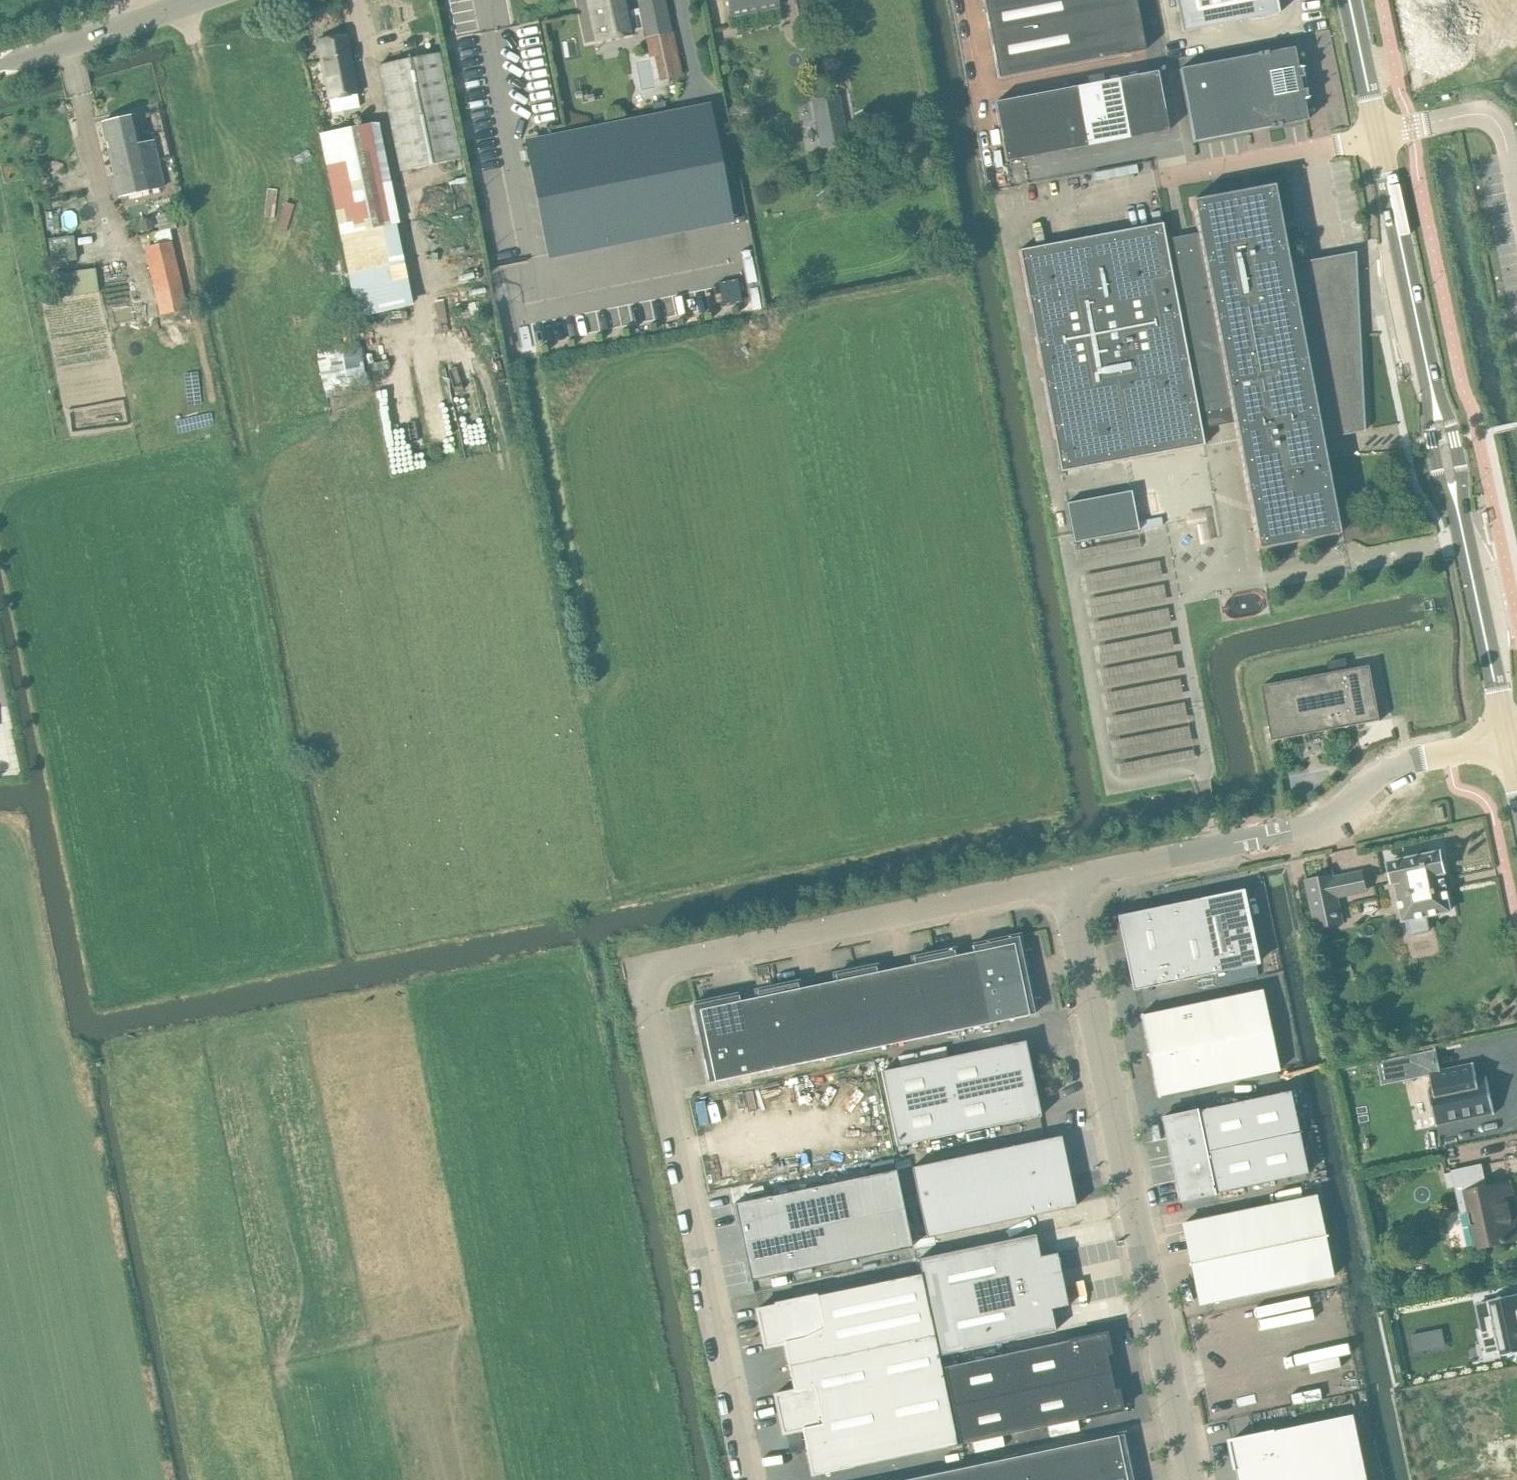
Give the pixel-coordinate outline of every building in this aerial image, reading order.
[(578,7),(587,42),(598,39),(610,38),(644,31),(645,37),(668,32),(662,0),(641,0),(642,6),(627,9),(625,0),(577,0),(578,7)] [(731,17),(778,8),(776,0),(728,0),(731,17)] [(998,78),(1144,51),(1135,0),(983,0),(998,78)] [(1182,32),(1279,13),(1276,0),(1176,0),(1182,32)] [(971,35),(977,67),(993,64),(988,32),(971,35)] [(318,40),(322,60),(330,99),(339,97),(341,111),(360,107),(357,93),(345,34),(318,40)] [(1282,125),(1303,121),(1307,120),(1304,102),(1308,101),(1301,65),(1297,66),(1293,48),(1268,52),(1268,51),(1256,53),(1257,54),(1180,69),(1193,142),(1270,127),(1270,128),(1282,126),(1282,125)] [(400,171),(461,159),(439,52),(378,65),(400,171)] [(1144,115),(1148,135),(1168,131),(1157,71),(1116,79),(1124,118),(1144,115)] [(1076,87),(1087,146),(1107,142),(1104,122),(1124,118),(1116,79),(1076,87)] [(1063,130),(1067,150),(1087,146),(1076,87),(1035,94),(1043,134),(1063,130)] [(995,102),(1006,161),(1026,157),(1022,137),(1043,134),(1035,94),(995,102)] [(838,98),(810,103),(819,151),(847,147),(838,98)] [(566,136),(529,143),(550,254),(729,219),(707,108),(566,136)] [(102,122),(120,196),(163,186),(152,141),(140,144),(133,115),(102,122)] [(379,120),(320,130),(354,316),(412,306),(379,120)] [(449,181),(455,210),(473,207),(467,177),(449,181)] [(1165,239),(1162,223),(1018,250),(1060,472),(1204,445),(1198,413),(1230,407),(1257,550),(1339,534),(1321,440),(1364,431),(1360,341),(1284,344),(1281,328),(1271,330),(1262,282),(1291,277),(1288,264),(1273,185),(1192,201),(1198,233),(1165,239)] [(57,211),(45,212),(47,231),(59,229),(57,211)] [(173,242),(145,247),(159,316),(187,310),(173,242)] [(1291,277),(1262,282),(1271,330),(1281,328),(1284,344),(1360,341),(1356,267),(1354,267),(1355,268),(1346,268),(1343,256),(1347,255),(1346,253),(1288,264),(1291,277)] [(95,269),(58,274),(61,297),(98,293),(95,269)] [(719,286),(722,302),(740,298),(737,282),(719,286)] [(317,350),(326,399),(344,395),(343,391),(346,391),(345,387),(353,385),(352,377),(366,374),(360,342),(317,350)] [(1138,530),(1131,492),(1067,504),(1074,543),(1138,530)] [(1198,525),(1199,541),(1208,541),(1207,512),(1186,512),(1187,525),(1198,525)] [(1138,538),(1074,550),(1076,559),(1140,548),(1138,538)] [(1158,560),(1080,575),(1083,593),(1161,578),(1158,560)] [(1163,584),(1085,599),(1088,616),(1167,601),(1163,584)] [(1167,607),(1088,622),(1092,640),(1170,625),(1167,607)] [(1171,630),(1092,645),(1096,663),(1174,648),(1171,630)] [(1176,655),(1098,670),(1101,688),(1179,673),(1176,655)] [(1262,686),(1273,741),(1381,721),(1370,666),(1262,686)] [(1180,678),(1102,693),(1105,711),(1184,696),(1180,678)] [(1184,702),(1106,717),(1109,735),(1188,720),(1184,702)] [(1190,726),(1111,741),(1114,758),(1193,744),(1190,726)] [(1194,749),(1116,764),(1117,773),(1196,758),(1194,749)] [(1439,820),(1445,819),(1443,807),(1437,808),(1439,820)] [(1445,873),(1440,853),(1389,863),(1393,884),(1396,883),(1403,921),(1407,920),(1410,936),(1429,932),(1426,916),(1450,911),(1445,887),(1447,887),(1445,879),(1443,879),(1442,874),(1445,873)] [(1316,929),(1342,923),(1332,875),(1306,881),(1316,929)] [(1241,892),(1201,901),(1215,973),(1256,965),(1241,892)] [(1201,901),(1160,909),(1175,981),(1215,973),(1201,901)] [(1160,909),(1119,918),(1134,990),(1175,981),(1160,909)] [(1257,962),(1279,957),(1270,919),(1248,924),(1257,962)] [(981,985),(1020,976),(1018,967),(1025,966),(1018,936),(972,945),(981,985)] [(933,954),(950,1032),(989,1024),(981,985),(972,945),(971,946),(972,952),(955,955),(953,950),(933,954)] [(895,968),(911,1040),(950,1032),(933,954),(913,958),(914,964),(895,968)] [(875,966),(855,971),(871,1048),(911,1040),(895,968),(876,972),(875,966)] [(817,984),(832,1057),(871,1048),(855,971),(835,975),(836,980),(817,984)] [(1020,976),(981,985),(989,1024),(1035,1014),(1028,984),(1022,985),(1020,976)] [(777,987),(793,1065),(832,1057),(817,984),(798,988),(797,983),(777,987)] [(738,995),(746,1034),(754,1073),(793,1065),(777,987),(756,991),(757,997),(740,1001),(738,995)] [(1278,1070),(1261,990),(1142,1015),(1142,1014),(1140,1015),(1157,1097),(1159,1097),(1159,1096),(1278,1070)] [(738,995),(692,1005),(698,1035),(704,1034),(706,1042),(746,1034),(738,995)] [(746,1034),(706,1042),(708,1051),(702,1053),(708,1083),(754,1073),(746,1034)] [(1032,1079),(1024,1041),(881,1071),(889,1109),(1032,1079)] [(1436,1050),(1378,1062),(1382,1085),(1430,1075),(1432,1087),(1428,1088),(1436,1126),(1495,1114),(1487,1076),(1477,1078),(1474,1063),(1441,1070),(1436,1050)] [(1040,1116),(1032,1079),(889,1109),(897,1146),(1040,1116)] [(1289,1091),(1162,1118),(1170,1159),(1298,1132),(1289,1091)] [(1298,1132),(1170,1159),(1179,1201),(1307,1173),(1298,1132)] [(1060,1136),(911,1167),(926,1238),(1075,1207),(1060,1136)] [(1485,1245),(1516,1238),(1516,1216),(1510,1184),(1482,1190),(1477,1166),(1482,1165),(1482,1164),(1452,1171),(1452,1173),(1445,1174),(1448,1188),(1455,1187),(1461,1213),(1477,1209),(1485,1245)] [(895,1169),(733,1204),(749,1281),(911,1247),(895,1169)] [(1184,1222),(1192,1263),(1324,1236),(1315,1195),(1184,1222)] [(1034,1234),(917,1259),(920,1273),(933,1335),(937,1356),(1054,1331),(1050,1310),(1068,1306),(1056,1253),(1048,1254),(1038,1256),(1034,1234)] [(1324,1236),(1192,1263),(1201,1304),(1332,1277),(1324,1236)] [(873,1348),(882,1391),(942,1379),(940,1368),(937,1356),(933,1335),(920,1273),(775,1304),(775,1305),(756,1310),(764,1347),(783,1343),(788,1366),(873,1348)] [(1492,1300),(1496,1315),(1504,1355),(1516,1352),(1516,1295),(1514,1295),(1507,1297),(1499,1298),(1492,1300)] [(1069,1340),(1069,1341),(940,1368),(942,1379),(948,1406),(1110,1372),(1106,1353),(1110,1353),(1105,1332),(1069,1340)] [(882,1391),(873,1348),(788,1366),(793,1390),(774,1394),(778,1414),(882,1391)] [(956,1445),(1085,1418),(1122,1410),(1118,1390),(1114,1391),(1110,1372),(948,1406),(956,1445)] [(801,1429),(806,1453),(811,1475),(956,1445),(948,1406),(942,1379),(882,1391),(778,1414),(782,1434),(801,1429)] [(1355,1414),(1231,1440),(1236,1468),(1237,1468),(1240,1479),(1368,1479),(1355,1414)] [(1129,1464),(1123,1433),(1076,1443),(1084,1479),(1096,1479),(1125,1474),(1123,1465),(1129,1464)] [(1076,1443),(1037,1452),(1043,1479),(1084,1479),(1076,1443)] [(1037,1452),(998,1460),(1003,1479),(1043,1479),(1037,1452)] [(998,1460),(960,1468),(962,1479),(1003,1479),(998,1460)] [(960,1468),(921,1476),(922,1479),(962,1479),(960,1468)]
